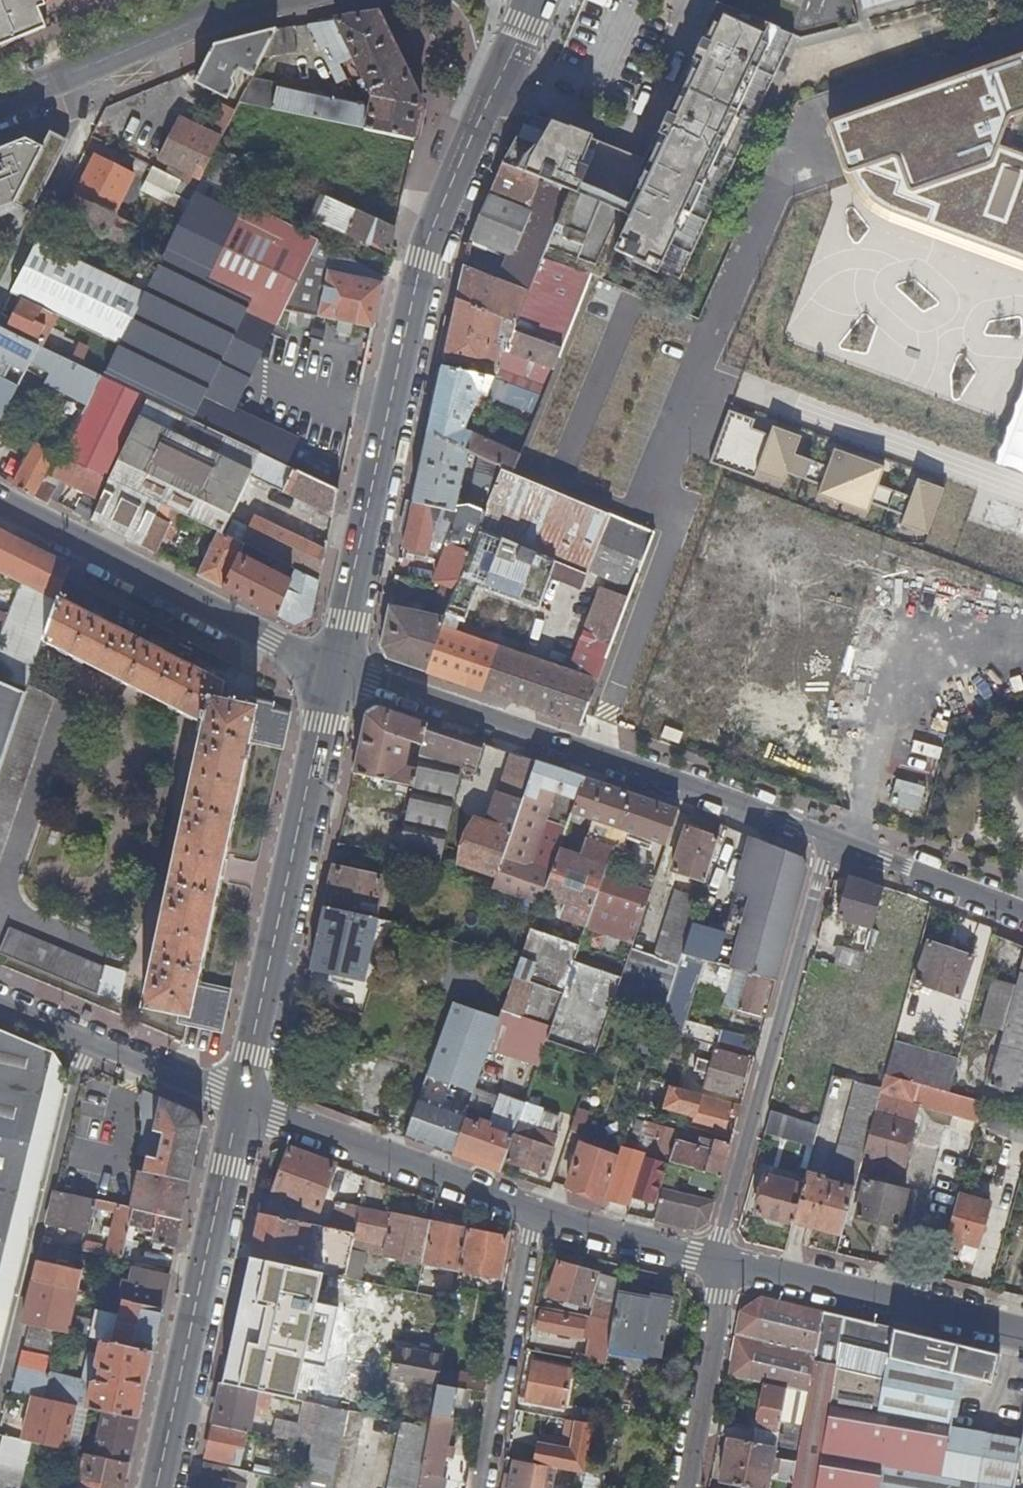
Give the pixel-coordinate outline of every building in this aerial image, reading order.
[(27,36),(20,17),(27,14),(22,0),(0,0),(0,47),(27,36)] [(857,23),(942,0),(852,0),(857,23)] [(646,159),(530,117),(503,163),(570,189),(541,258),(570,269),(587,276),(620,289),(631,261),(697,286),(796,33),(721,5),(718,3),(646,159)] [(251,79),(250,82),(240,103),(366,129),(366,130),(415,140),(423,105),(378,14),(309,24),(339,83),(348,79),(341,64),(353,59),(362,78),(358,80),(363,92),(368,91),(373,99),(371,108),(312,95),(313,87),(283,80),(282,85),(251,79)] [(294,27),(275,29),(262,57),(285,54),(285,52),(298,51),(294,27)] [(216,45),(205,66),(197,83),(228,99),(235,86),(235,80),(239,70),(249,75),(246,80),(250,82),(251,79),(262,57),(275,29),(216,45)] [(865,192),(882,207),(1022,257),(1022,156),(991,146),(1004,114),(1022,108),(1022,56),(828,124),(842,165),(854,161),(865,192)] [(212,124),(224,127),(229,107),(217,104),(212,124)] [(185,182),(197,188),(201,179),(217,147),(221,139),(179,118),(159,157),(189,173),(185,182)] [(0,150),(0,211),(16,204),(46,148),(28,138),(0,150)] [(96,156),(77,195),(114,214),(134,176),(96,156)] [(570,189),(503,163),(490,193),(528,210),(524,218),(529,220),(514,256),(504,281),(465,265),(457,299),(517,324),(541,258),(570,189)] [(140,190),(185,212),(190,201),(197,188),(185,182),(182,181),(152,165),(140,190)] [(39,241),(13,293),(24,298),(44,308),(110,340),(119,345),(103,377),(150,399),(149,400),(259,453),(287,466),(294,450),(298,440),(208,397),(214,386),(225,364),(258,380),(264,366),(259,364),(286,308),(320,316),(320,317),(375,329),(386,277),(360,263),(318,241),(314,239),(201,179),(197,188),(190,201),(185,212),(145,293),(39,241)] [(528,210),(490,193),(470,238),(514,256),(529,220),(524,218),(528,210)] [(396,229),(320,194),(311,216),(391,252),(396,229)] [(114,214),(77,195),(65,217),(103,235),(114,214)] [(123,245),(134,224),(114,214),(103,235),(123,245)] [(365,249),(360,263),(386,277),(390,260),(365,249)] [(570,269),(541,258),(517,324),(516,331),(540,340),(570,269)] [(516,331),(517,324),(457,299),(444,360),(486,369),(487,364),(502,367),(548,385),(562,347),(567,333),(587,276),(570,269),(540,340),(516,331)] [(44,308),(24,298),(8,331),(12,333),(19,336),(38,346),(47,327),(37,322),(44,308)] [(1,426),(33,366),(53,375),(47,386),(89,406),(103,377),(95,373),(38,346),(19,336),(12,333),(8,331),(0,328),(0,426),(1,426)] [(119,345),(110,340),(95,373),(103,377),(119,345)] [(503,466),(500,468),(514,474),(522,453),(480,436),(482,430),(476,428),(475,432),(467,429),(473,415),(480,418),(485,406),(492,408),(495,400),(537,414),(544,395),(495,378),(443,366),(428,434),(470,451),(480,456),(503,466)] [(150,399),(103,377),(89,406),(64,457),(111,480),(149,400),(150,399)] [(991,462),(1022,474),(1022,378),(991,462)] [(259,453),(149,400),(111,480),(102,501),(93,520),(143,547),(163,505),(183,515),(219,532),(223,534),(251,477),(334,516),(339,491),(287,466),(259,453)] [(795,434),(730,411),(712,461),(777,484),(781,474),(819,487),(814,502),(872,521),(875,510),(901,519),(897,528),(923,538),(941,488),(915,479),(909,496),(883,487),(890,468),(832,449),(826,466),(788,453),(795,434)] [(470,451),(428,434),(426,440),(413,502),(455,510),(457,506),(470,451)] [(12,477),(8,484),(15,489),(50,506),(58,490),(44,483),(48,475),(102,501),(111,480),(64,457),(37,444),(18,481),(12,477)] [(470,504),(485,509),(500,468),(503,466),(480,456),(470,504)] [(485,509),(478,526),(632,588),(652,533),(514,474),(500,468),(485,509)] [(444,584),(456,588),(469,552),(478,526),(485,509),(470,504),(457,506),(455,510),(413,502),(411,514),(404,545),(429,550),(445,557),(436,581),(444,584)] [(177,529),(183,515),(163,505),(143,547),(156,553),(169,526),(177,529)] [(320,581),(328,544),(314,538),(311,546),(239,511),(227,536),(245,545),(297,570),(320,581)] [(450,606),(446,615),(459,620),(464,622),(476,588),(536,611),(554,560),(478,526),(469,552),(456,588),(450,606)] [(25,581),(20,591),(54,608),(57,598),(68,565),(0,529),(0,568),(25,581)] [(227,536),(223,534),(219,532),(199,575),(223,588),(240,556),(245,545),(227,536)] [(312,618),(320,581),(297,570),(292,583),(260,566),(263,562),(255,558),(252,562),(240,556),(223,588),(296,625),(312,618)] [(390,658),(426,671),(442,628),(446,615),(450,606),(456,588),(444,584),(437,603),(438,617),(391,606),(383,645),(390,658)] [(442,628),(426,671),(581,724),(588,706),(596,683),(628,599),(601,588),(570,673),(454,632),(442,628)] [(247,741),(282,748),(283,748),(290,712),(272,708),(274,702),(249,697),(248,705),(223,700),(226,686),(222,685),(222,684),(212,678),(214,673),(205,669),(203,674),(157,650),(158,644),(150,641),(148,645),(102,622),(104,616),(95,612),(93,617),(57,598),(54,608),(44,640),(199,720),(196,730),(201,732),(144,1007),(181,1015),(179,1024),(222,1033),(231,991),(197,984),(247,741)] [(446,615),(442,628),(454,632),(459,620),(446,615)] [(753,642),(676,668),(703,748),(780,722),(753,642)] [(27,690),(0,679),(0,771),(27,690)] [(54,697),(29,684),(27,690),(0,771),(0,857),(54,697)] [(367,716),(354,774),(385,781),(394,783),(414,787),(418,767),(408,764),(414,741),(423,744),(428,725),(380,708),(367,716)] [(412,796),(398,856),(429,862),(462,768),(471,740),(428,725),(423,744),(418,767),(414,787),(412,796)] [(471,740),(462,768),(476,772),(478,768),(489,772),(496,748),(471,740)] [(538,762),(513,753),(497,799),(521,808),(538,762)] [(497,876),(493,888),(540,905),(543,896),(552,872),(529,864),(544,821),(553,797),(555,798),(560,797),(561,795),(578,800),(586,778),(538,762),(521,808),(497,876)] [(552,872),(543,896),(567,904),(562,920),(635,944),(651,895),(603,879),(609,862),(625,868),(630,853),(621,849),(623,844),(616,842),(620,830),(667,846),(680,810),(586,778),(578,800),(573,814),(592,820),(581,856),(560,849),(552,872)] [(392,792),(412,796),(414,787),(394,783),(392,792)] [(459,863),(497,876),(521,808),(497,799),(488,823),(475,819),(459,863)] [(529,864),(552,872),(560,849),(567,830),(544,821),(529,864)] [(707,882),(721,838),(689,828),(674,872),(707,882)] [(803,857),(753,837),(737,892),(752,897),(733,968),(750,972),(772,978),(777,980),(807,871),(803,857)] [(334,868),(326,909),(375,919),(383,879),(334,868)] [(840,918),(875,928),(885,894),(886,889),(852,876),(840,918)] [(650,974),(675,981),(683,954),(691,930),(701,899),(677,891),(650,974)] [(326,909),(312,970),(364,981),(377,919),(375,919),(326,909)] [(11,926),(1,952),(97,990),(107,964),(11,926)] [(531,930),(519,964),(515,977),(563,995),(547,1041),(596,1058),(613,1007),(622,981),(623,978),(574,961),(579,947),(531,930)] [(691,930),(683,954),(704,960),(725,966),(732,940),(691,930)] [(844,948),(839,965),(863,972),(871,945),(858,941),(855,951),(844,948)] [(917,983),(944,993),(960,998),(973,957),(931,943),(917,983)] [(675,981),(674,984),(662,1023),(659,1031),(709,1044),(748,1055),(752,1039),(685,1021),(704,960),(683,954),(675,981)] [(132,970),(108,963),(99,991),(124,999),(132,970)] [(772,978),(750,972),(741,1005),(734,1003),(733,1006),(731,1006),(731,1009),(762,1016),(772,978)] [(990,1085),(993,1089),(1019,1096),(1022,1094),(1022,974),(1021,973),(1017,988),(1006,1030),(998,1057),(992,1079),(990,1085)] [(563,995),(515,977),(506,1000),(503,1011),(509,1013),(495,1051),(534,1065),(543,1040),(547,1041),(563,995)] [(661,979),(649,1018),(651,1019),(662,1023),(674,984),(661,979)] [(646,989),(622,981),(613,1007),(638,1015),(646,989)] [(1006,1030),(1017,988),(992,981),(981,1023),(1006,1030)] [(915,982),(905,1007),(935,1017),(944,993),(917,983),(915,982)] [(231,991),(222,1033),(223,1033),(232,991),(231,991)] [(500,1019),(452,1004),(450,1008),(427,1072),(474,1090),(483,1067),(455,1057),(465,1030),(493,1039),(500,1019)] [(639,1053),(651,1057),(651,1055),(659,1031),(662,1023),(651,1019),(639,1053)] [(2,1352),(10,1320),(69,1075),(54,1054),(0,1031),(0,1352),(2,1352)] [(895,1044),(886,1076),(917,1084),(952,1093),(960,1062),(895,1044)] [(699,1059),(696,1071),(710,1075),(706,1087),(740,1097),(751,1059),(717,1050),(713,1063),(699,1059)] [(987,1077),(992,1079),(998,1057),(993,1056),(987,1077)] [(861,1078),(836,1071),(834,1079),(857,1084),(840,1144),(866,1151),(876,1115),(882,1092),(883,1089),(859,1083),(861,1078)] [(876,1115),(866,1151),(860,1171),(899,1182),(904,1166),(905,1166),(916,1126),(912,1125),(918,1103),(955,1113),(960,1096),(952,1093),(917,1084),(886,1076),(883,1089),(882,1092),(876,1115)] [(730,1113),(740,1116),(742,1105),(672,1086),(666,1107),(696,1115),(695,1120),(726,1128),(730,1113)] [(196,1114),(152,1096),(150,1101),(150,1117),(156,1118),(153,1131),(144,1129),(143,1142),(141,1148),(138,1156),(149,1158),(145,1177),(139,1175),(132,1209),(135,1209),(182,1220),(202,1125),(196,1114)] [(466,1114),(419,1097),(404,1138),(451,1155),(464,1120),(466,1114)] [(525,1103),(513,1138),(505,1160),(546,1175),(558,1137),(553,1135),(559,1117),(544,1112),(545,1110),(525,1103)] [(578,1110),(571,1132),(583,1137),(590,1114),(578,1110)] [(772,1112),(768,1128),(793,1134),(798,1119),(794,1118),(772,1112)] [(1013,1133),(1018,1119),(1017,1119),(994,1112),(990,1127),(1013,1133)] [(1020,1112),(1018,1119),(1013,1133),(1012,1139),(1022,1142),(1022,1113),(1020,1112)] [(464,1120),(451,1155),(501,1173),(505,1160),(513,1138),(491,1129),(492,1125),(480,1121),(478,1125),(464,1120)] [(639,1152),(647,1154),(652,1155),(666,1159),(674,1130),(637,1120),(634,1132),(643,1134),(639,1152)] [(821,1126),(811,1123),(809,1134),(818,1136),(821,1126)] [(722,1178),(731,1143),(716,1139),(713,1151),(677,1142),(671,1161),(722,1178)] [(582,1145),(567,1188),(594,1198),(605,1200),(619,1157),(582,1145)] [(619,1157),(605,1200),(630,1206),(635,1191),(640,1175),(646,1157),(647,1154),(639,1152),(622,1147),(619,1157)] [(337,1166),(290,1149),(274,1194),(320,1211),(337,1166)] [(640,1175),(635,1191),(654,1197),(664,1162),(646,1157),(640,1175)] [(755,1214),(794,1225),(794,1222),(802,1193),(794,1190),(795,1185),(766,1177),(755,1214)] [(794,1222),(843,1236),(855,1191),(807,1177),(802,1193),(794,1222)] [(867,1181),(858,1218),(899,1228),(908,1191),(867,1181)] [(132,1209),(56,1192),(48,1226),(88,1234),(93,1209),(116,1214),(108,1251),(103,1250),(103,1246),(86,1243),(85,1252),(124,1260),(126,1249),(131,1227),(135,1209),(132,1209)] [(991,1206),(960,1196),(947,1239),(943,1254),(960,1259),(964,1244),(979,1248),(991,1206)] [(661,1200),(655,1221),(697,1231),(710,1224),(713,1212),(661,1200)] [(338,1202),(333,1229),(335,1229),(355,1233),(361,1208),(361,1206),(338,1202)] [(361,1208),(355,1233),(352,1248),(367,1251),(425,1262),(432,1222),(361,1208)] [(176,1249),(182,1220),(135,1209),(131,1227),(154,1232),(152,1243),(176,1249)] [(261,1214),(251,1258),(264,1260),(291,1266),(294,1254),(305,1256),(307,1242),(297,1240),(301,1222),(261,1214)] [(469,1230),(432,1222),(425,1262),(461,1269),(469,1230)] [(335,1229),(324,1273),(346,1277),(352,1248),(355,1233),(335,1229)] [(507,1237),(469,1230),(461,1269),(500,1277),(507,1237)] [(352,1248),(346,1277),(361,1280),(367,1251),(352,1248)] [(126,1249),(124,1260),(135,1263),(138,1251),(126,1249)] [(135,1263),(170,1270),(172,1259),(138,1251),(135,1263)] [(923,1255),(919,1274),(937,1278),(942,1259),(923,1255)] [(40,1260),(34,1281),(78,1291),(83,1270),(40,1260)] [(291,1266),(264,1260),(255,1302),(294,1310),(294,1313),(309,1316),(313,1313),(316,1299),(313,1297),(312,1297),(315,1284),(317,1282),(319,1272),(291,1266)] [(593,1318),(613,1322),(619,1294),(621,1281),(560,1263),(550,1296),(588,1307),(591,1296),(597,1298),(593,1318)] [(163,1309),(169,1278),(131,1270),(129,1277),(134,1278),(133,1285),(127,1283),(124,1295),(134,1297),(133,1303),(163,1309)] [(34,1281),(24,1324),(32,1326),(57,1331),(68,1334),(78,1291),(34,1281)] [(613,1322),(605,1367),(605,1369),(659,1378),(672,1299),(651,1296),(650,1299),(619,1294),(613,1322)] [(1018,1470),(1022,1444),(1022,1440),(951,1428),(961,1377),(992,1384),(1000,1355),(762,1299),(742,1314),(730,1378),(765,1385),(788,1389),(809,1392),(797,1461),(793,1483),(792,1487),(1016,1487),(1018,1470)] [(103,1342),(153,1353),(163,1309),(133,1303),(120,1300),(118,1306),(123,1307),(121,1317),(98,1312),(92,1339),(103,1342)] [(580,1354),(578,1361),(605,1367),(613,1322),(593,1318),(544,1309),(540,1329),(583,1338),(586,1324),(596,1326),(591,1356),(580,1354)] [(294,1348),(299,1329),(238,1317),(235,1335),(246,1338),(238,1379),(282,1388),(290,1347),(294,1348)] [(32,1326),(16,1393),(36,1397),(78,1406),(88,1409),(105,1412),(139,1420),(153,1353),(103,1342),(100,1355),(89,1352),(84,1377),(49,1369),(57,1331),(32,1326)] [(330,1358),(334,1337),(316,1333),(313,1354),(330,1358)] [(320,1404),(319,1406),(343,1411),(372,1417),(374,1410),(344,1404),(357,1340),(334,1335),(334,1337),(330,1358),(323,1389),(320,1404)] [(392,1380),(439,1389),(439,1386),(445,1357),(398,1349),(392,1380)] [(534,1363),(527,1402),(566,1409),(573,1371),(534,1363)] [(462,1373),(459,1390),(484,1394),(487,1378),(462,1373)] [(215,1424),(249,1432),(254,1408),(271,1411),(275,1396),(224,1385),(215,1424)] [(758,1429),(722,1423),(720,1437),(729,1439),(777,1447),(788,1389),(765,1385),(758,1429)] [(308,1403),(319,1406),(320,1404),(323,1389),(310,1386),(308,1403)] [(439,1389),(434,1416),(453,1419),(459,1390),(439,1386),(439,1389)] [(36,1397),(25,1441),(31,1443),(49,1447),(64,1450),(67,1451),(72,1429),(78,1406),(36,1397)] [(348,1412),(319,1406),(316,1425),(311,1446),(303,1487),(333,1487),(348,1412)] [(577,1411),(574,1422),(594,1426),(596,1415),(577,1411)] [(139,1420),(105,1412),(98,1447),(132,1454),(139,1420)] [(431,1430),(431,1431),(420,1487),(446,1487),(448,1479),(443,1478),(453,1419),(434,1416),(431,1430)] [(311,1446),(316,1425),(302,1421),(296,1442),(311,1446)] [(535,1465),(557,1469),(579,1473),(586,1474),(594,1426),(574,1422),(573,1422),(572,1427),(577,1428),(572,1453),(539,1445),(535,1465)] [(242,1466),(249,1432),(215,1424),(208,1458),(242,1466)] [(388,1487),(418,1487),(431,1431),(402,1425),(388,1487)] [(0,1454),(0,1487),(20,1487),(31,1443),(25,1441),(4,1437),(0,1454)] [(729,1439),(721,1485),(741,1487),(769,1487),(777,1447),(729,1439)] [(75,1468),(79,1453),(67,1451),(64,1450),(49,1447),(45,1462),(75,1468)] [(88,1455),(82,1483),(80,1487),(124,1487),(129,1464),(88,1455)] [(778,1480),(793,1483),(797,1461),(782,1458),(778,1480)] [(515,1461),(510,1487),(553,1487),(557,1469),(535,1465),(515,1461)] [(202,1487),(246,1487),(247,1484),(239,1482),(226,1479),(228,1468),(207,1464),(202,1487)] [(239,1482),(241,1471),(228,1468),(226,1479),(239,1482)] [(577,1480),(584,1481),(586,1474),(579,1473),(577,1480)]
